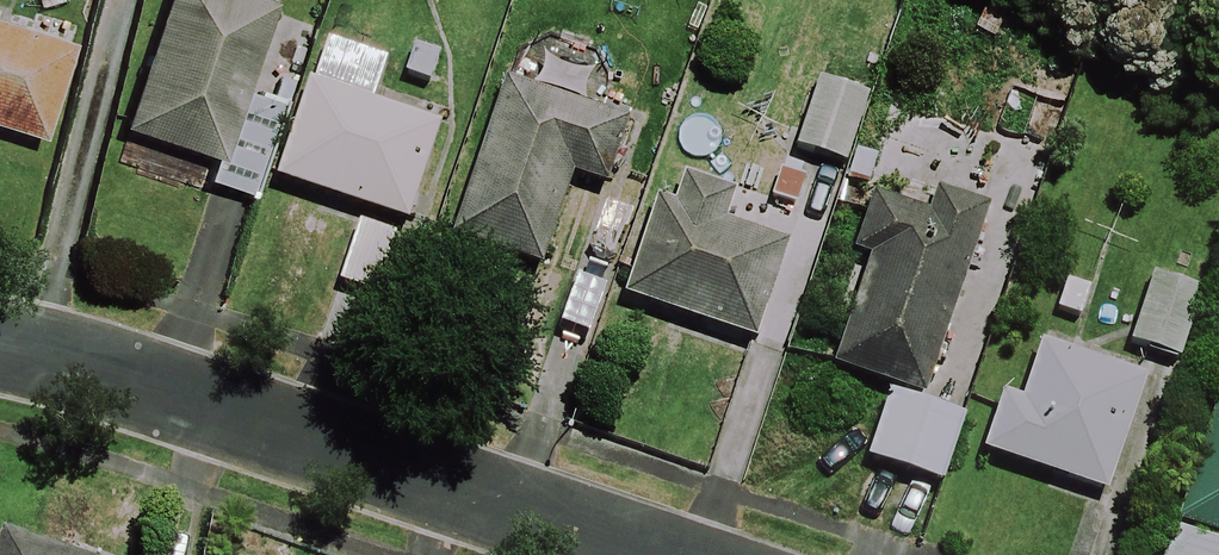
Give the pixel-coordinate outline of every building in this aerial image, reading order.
[(223,0),(168,0),(121,136),(209,166),(201,188),(248,205),(281,112),(243,99),(272,17),(223,0)] [(0,10),(0,116),(51,133),(82,37),(0,10)] [(383,69),(324,48),(275,185),(401,230),(437,131),(370,107),(383,69)] [(862,101),(817,86),(795,154),(840,169),(862,101)] [(622,126),(497,87),(448,244),(538,272),(567,181),(602,192),(622,126)] [(733,197),(667,176),(625,305),(749,345),(782,246),(723,227),(733,197)] [(981,232),(875,197),(857,251),(871,255),(832,373),(888,391),(864,465),(938,490),(960,423),(922,410),(981,232)] [(392,239),(356,228),(337,288),(372,299),(392,239)] [(1198,295),(1149,279),(1126,348),(1175,365),(1198,295)] [(1142,386),(1038,349),(1018,407),(1000,401),(981,456),(1102,499),(1142,386)] [(1170,527),(1218,544),(1218,389),(1170,527)] [(0,545),(0,554),(30,554),(0,545)]
